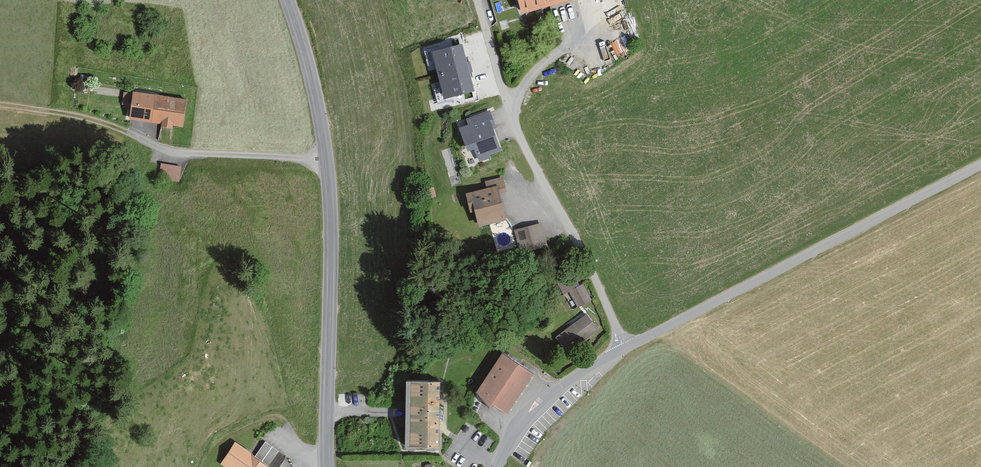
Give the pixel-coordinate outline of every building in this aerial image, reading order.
[(522,13),(568,0),(519,0),(522,13)] [(462,43),(432,51),(444,99),(475,91),(462,43)] [(192,98),(138,90),(134,119),(188,127),(192,98)] [(494,117),(466,127),(475,153),(481,151),(484,161),(507,153),(494,117)] [(183,166),(162,162),(160,179),(180,182),(183,166)] [(503,187),(472,194),(477,214),(481,212),(485,228),(512,221),(503,187)] [(541,224),(515,231),(520,251),(546,245),(541,224)] [(583,284),(572,291),(582,308),(593,302),(583,284)] [(588,311),(555,335),(569,353),(601,329),(588,311)] [(534,373),(501,353),(478,391),(492,407),(507,416),(534,373)] [(440,385),(408,384),(407,449),(439,449),(440,385)] [(238,442),(223,465),(227,466),(273,466),(283,453),(266,441),(257,455),(238,442)]
